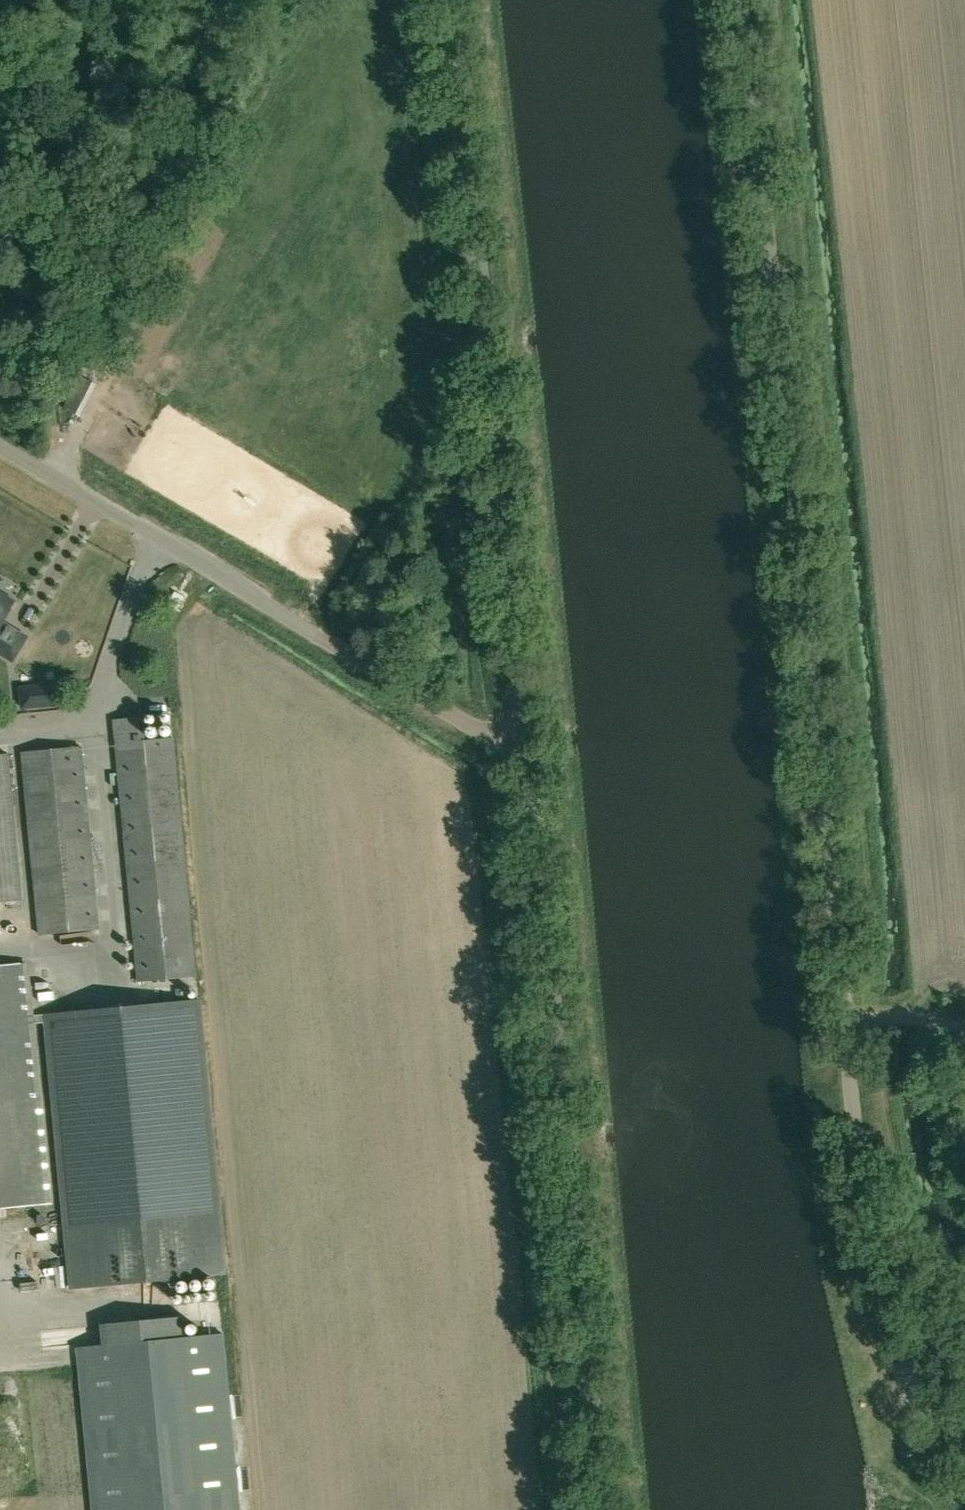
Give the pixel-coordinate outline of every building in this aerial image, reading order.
[(11,659),(25,637),(1,622),(13,601),(0,593),(0,652),(11,659)] [(21,686),(23,707),(58,704),(56,683),(21,686)] [(114,720),(116,742),(139,980),(197,975),(174,737),(146,740),(144,717),(114,720)] [(82,746),(22,752),(40,933),(100,927),(82,746)] [(0,754),(0,901),(22,899),(8,753),(0,754)] [(52,1202),(29,965),(0,968),(0,1207),(52,1202)] [(203,998),(44,1013),(60,1181),(219,1165),(203,998)] [(219,1165),(60,1181),(71,1289),(230,1274),(219,1165)] [(148,1314),(149,1325),(188,1323),(187,1312),(148,1314)] [(225,1333),(77,1347),(82,1371),(94,1509),(242,1509),(225,1333)] [(250,1493),(259,1492),(256,1471),(247,1472),(250,1493)]
